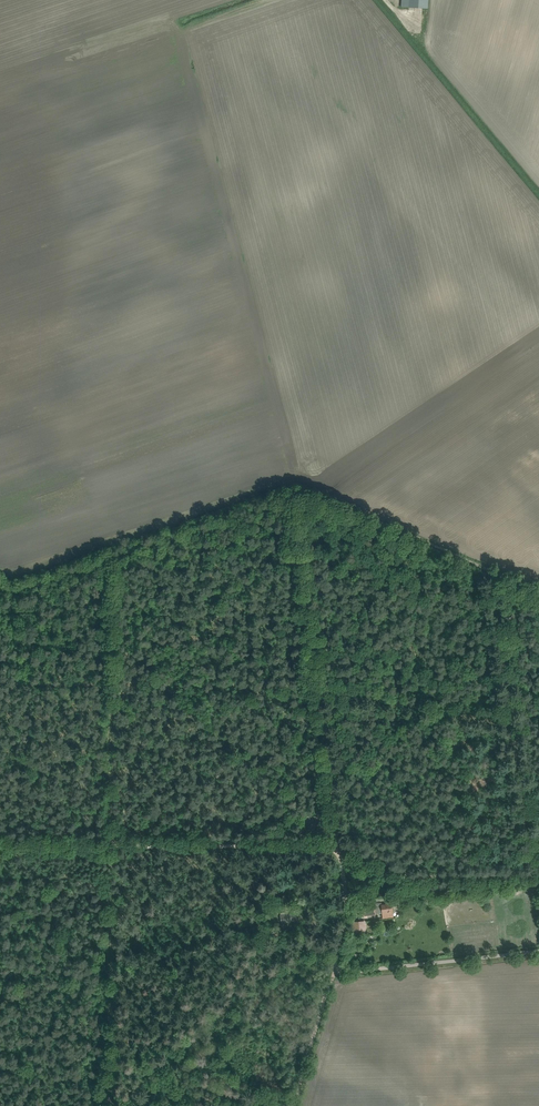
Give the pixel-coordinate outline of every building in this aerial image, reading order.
[(428,8),(428,0),(402,0),(401,7),(428,8)] [(364,915),(372,914),(375,914),(375,913),(382,913),(383,913),(393,912),(392,903),(382,904),(382,902),(375,903),(376,905),(374,905),(363,906),(364,915)]
